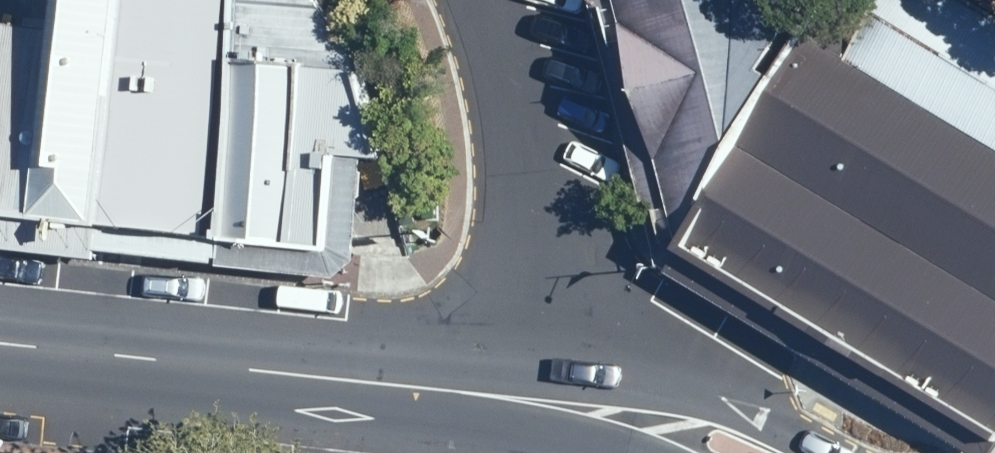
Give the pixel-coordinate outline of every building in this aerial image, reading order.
[(67,29),(0,20),(0,207),(333,250),(346,152),(386,157),(364,62),(325,0),(71,0),(67,29)] [(693,248),(994,428),(994,10),(978,0),(630,0),(693,248)]
